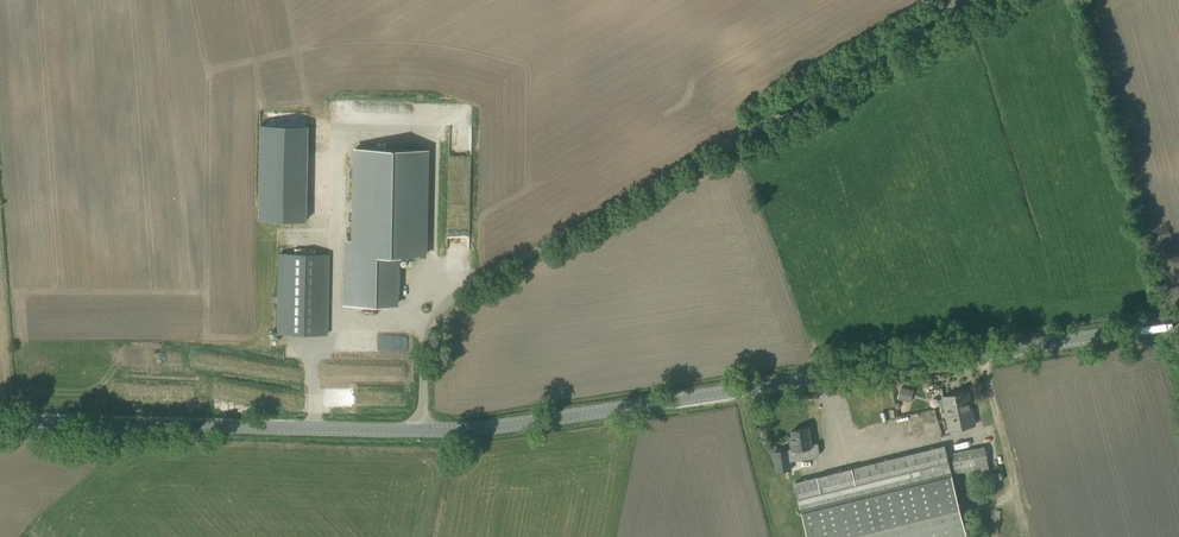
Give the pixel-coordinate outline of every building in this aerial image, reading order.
[(423,256),(425,150),(354,149),(353,240),(347,240),(346,304),(395,305),(395,255),(423,256)] [(256,199),(256,222),(305,223),(306,199),(256,199)] [(327,334),(328,255),(278,254),(277,334),(327,334)] [(174,350),(175,362),(198,361),(198,350),(174,350)] [(188,382),(187,395),(205,396),(206,384),(188,382)] [(903,392),(902,398),(915,401),(916,394),(903,392)] [(949,430),(975,425),(968,392),(943,396),(949,430)] [(811,445),(808,428),(791,430),(792,436),(789,437),(791,451),(796,450),(797,460),(816,457),(819,453),(818,444),(811,445)] [(777,451),(776,443),(772,444),(773,452),(776,472),(792,470),(789,449),(777,451)] [(944,446),(794,483),(807,536),(967,536),(944,446)] [(975,472),(989,469),(985,446),(951,453),(955,474),(975,470),(975,472)]
